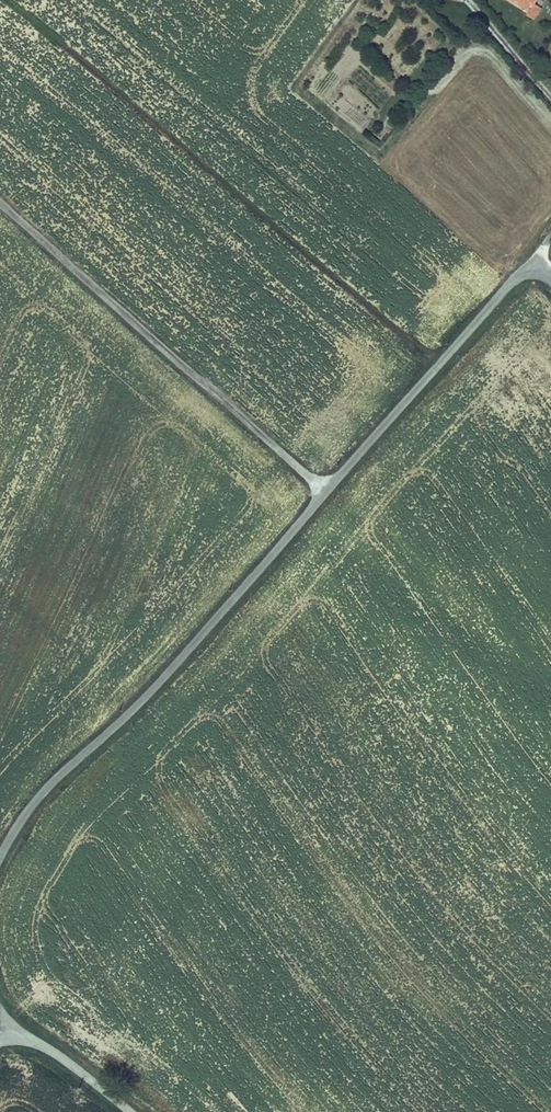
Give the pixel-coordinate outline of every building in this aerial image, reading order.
[(525,14),(530,6),(521,0),(504,0),(525,14)] [(529,22),(537,11),(530,6),(525,14),(522,17),(529,22)]
